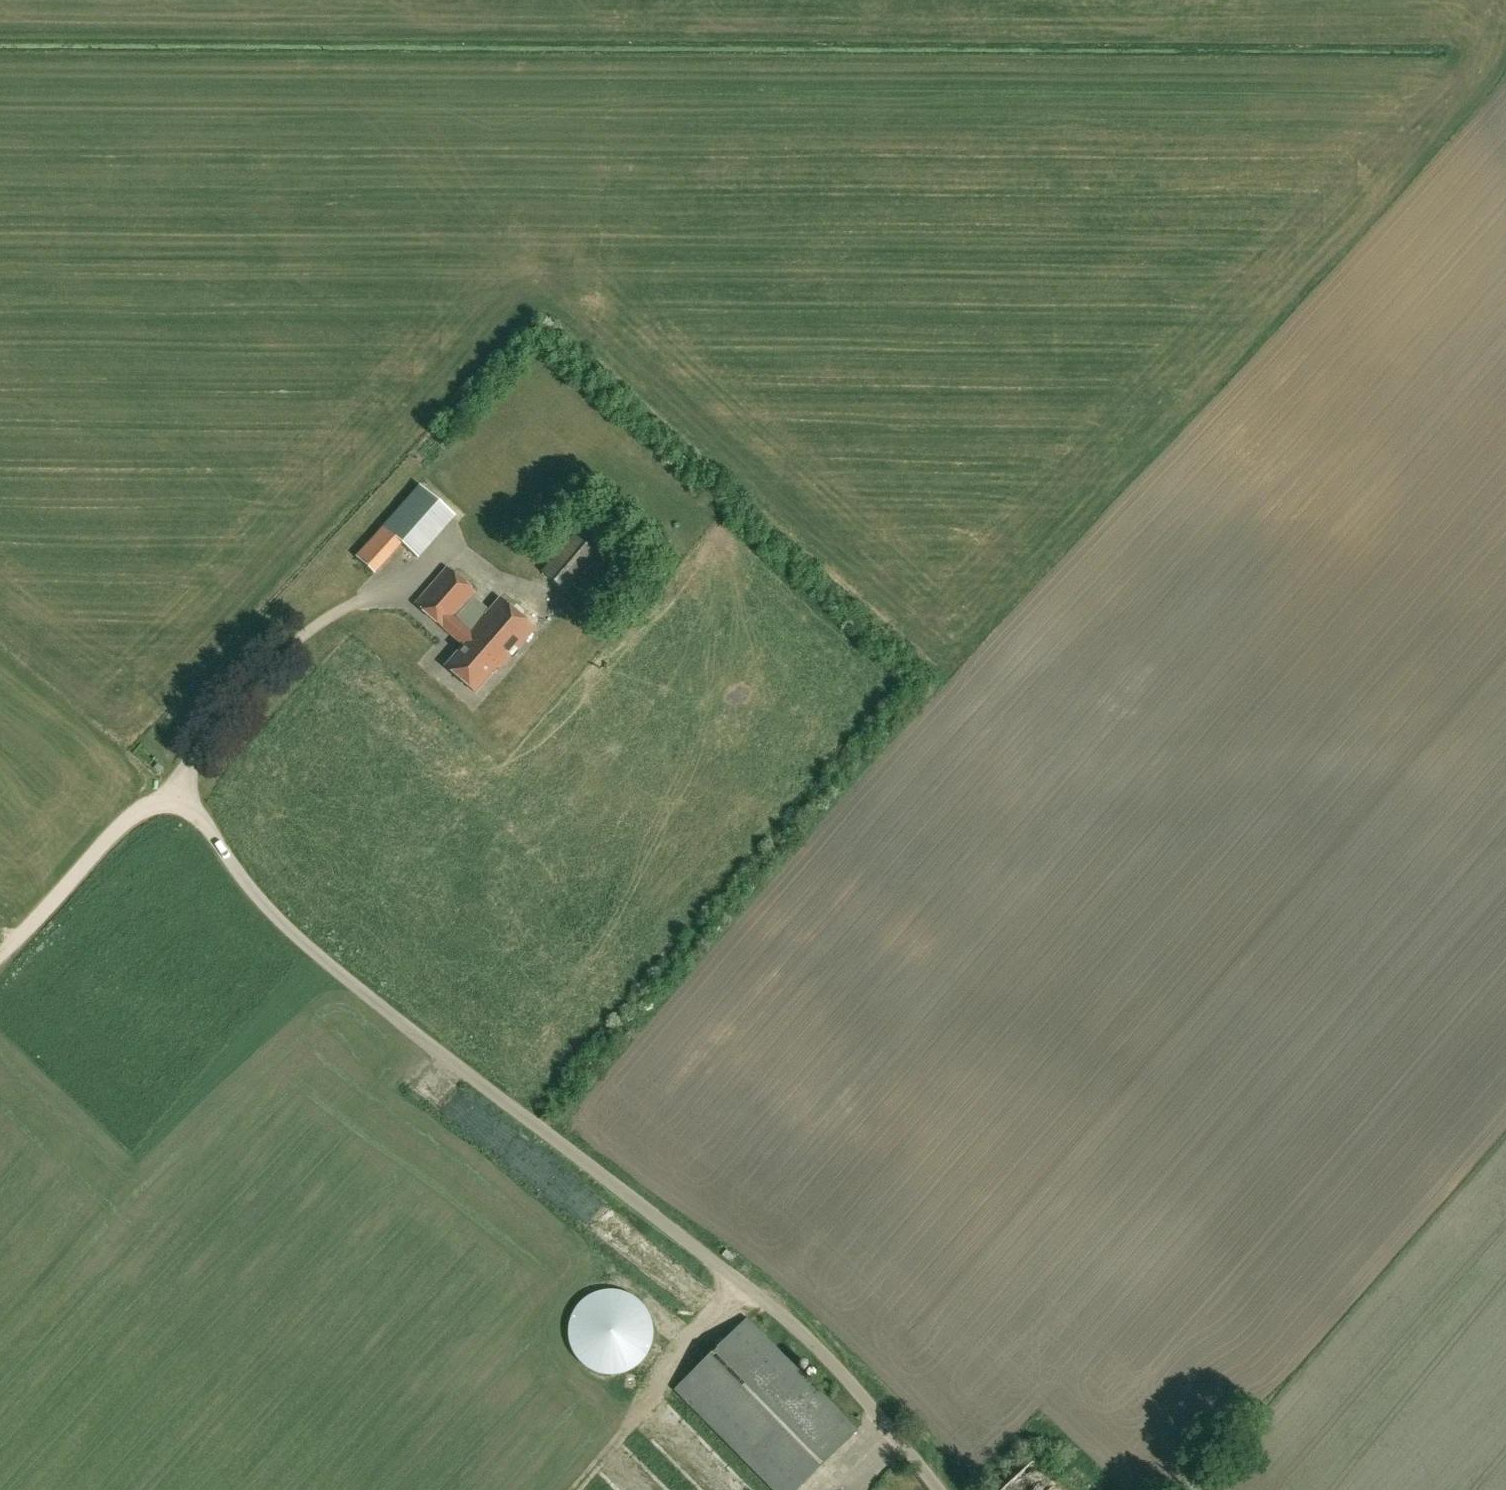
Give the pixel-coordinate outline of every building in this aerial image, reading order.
[(443,496),(405,538),(428,559),(466,517),(443,496)] [(397,530),(366,559),(384,577),(415,548),(397,530)] [(599,557),(575,536),(544,572),(568,593),(599,557)] [(609,566),(619,575),(626,566),(617,558),(609,566)] [(472,634),(456,620),(478,596),(448,570),(416,606),(464,648),(446,669),(476,695),(498,670),(500,672),(536,631),(501,601),(472,634)] [(159,766),(154,772),(163,779),(167,773),(159,766)] [(721,1255),(730,1263),(735,1257),(726,1250),(721,1255)] [(570,1344),(573,1352),(576,1357),(582,1364),(591,1371),(597,1374),(605,1376),(614,1377),(624,1375),(631,1373),(640,1367),(646,1361),(649,1356),(653,1348),(655,1340),(656,1332),(655,1324),(651,1314),(646,1307),(641,1301),(636,1297),(628,1293),(618,1291),(610,1290),(605,1291),(596,1294),(587,1298),(581,1304),(575,1313),(572,1318),(569,1328),(569,1337),(570,1344)] [(859,1432),(748,1319),(675,1390),(774,1489),(801,1489),(859,1432)] [(667,1409),(645,1434),(710,1489),(760,1489),(667,1409)] [(1036,1460),(1002,1489),(1064,1489),(1036,1460)]
